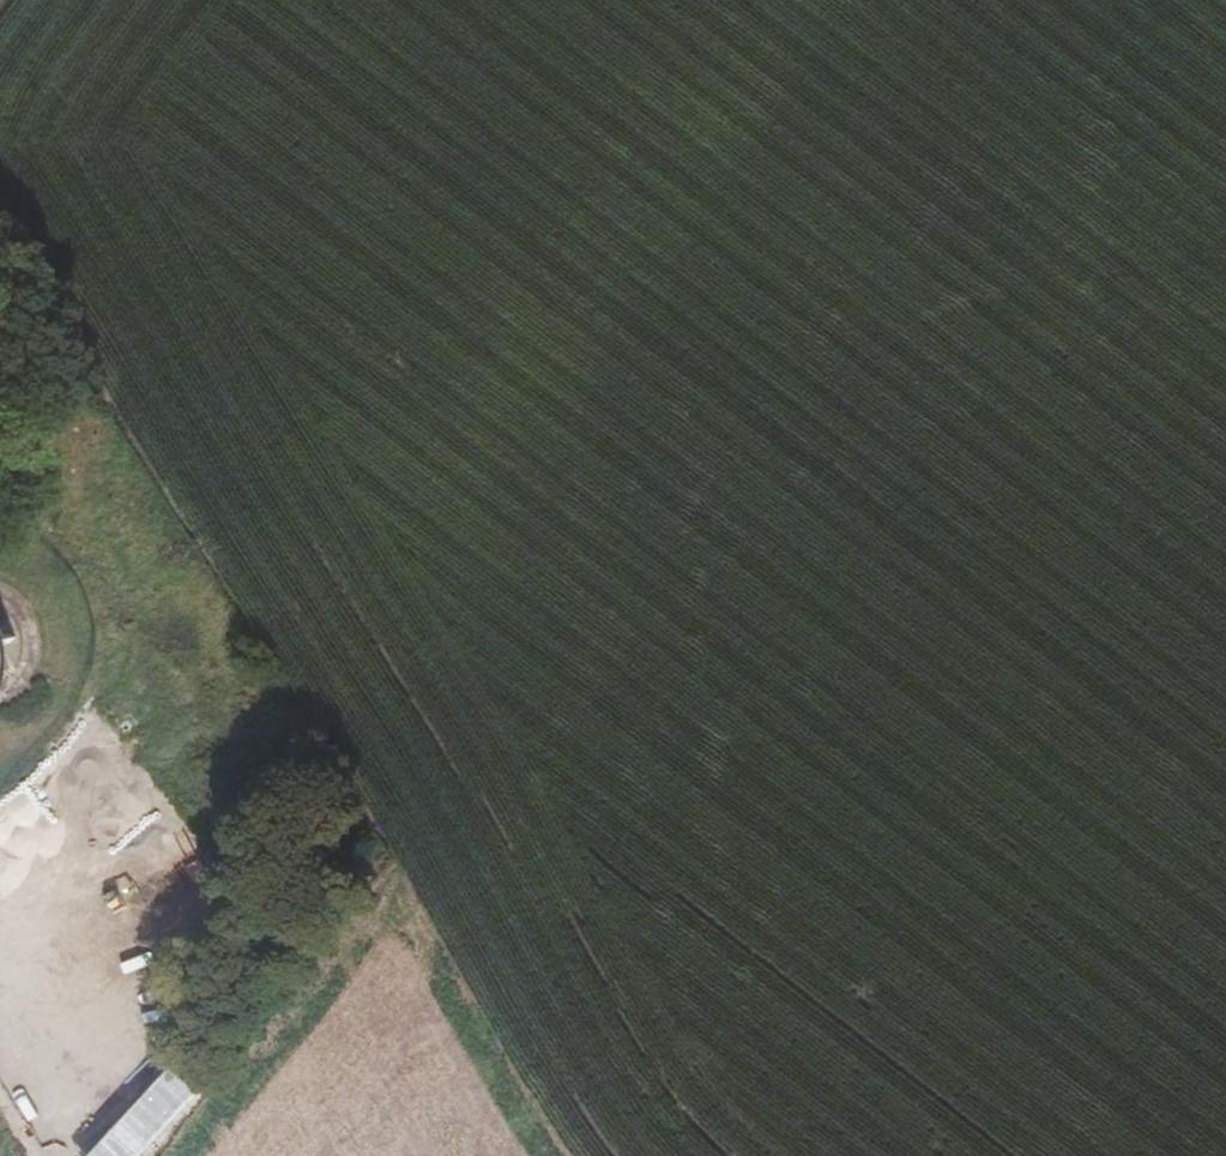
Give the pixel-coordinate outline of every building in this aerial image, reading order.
[(7,727),(42,711),(73,672),(80,638),(74,600),(54,569),(31,551),(0,541),(0,727),(7,727)]
